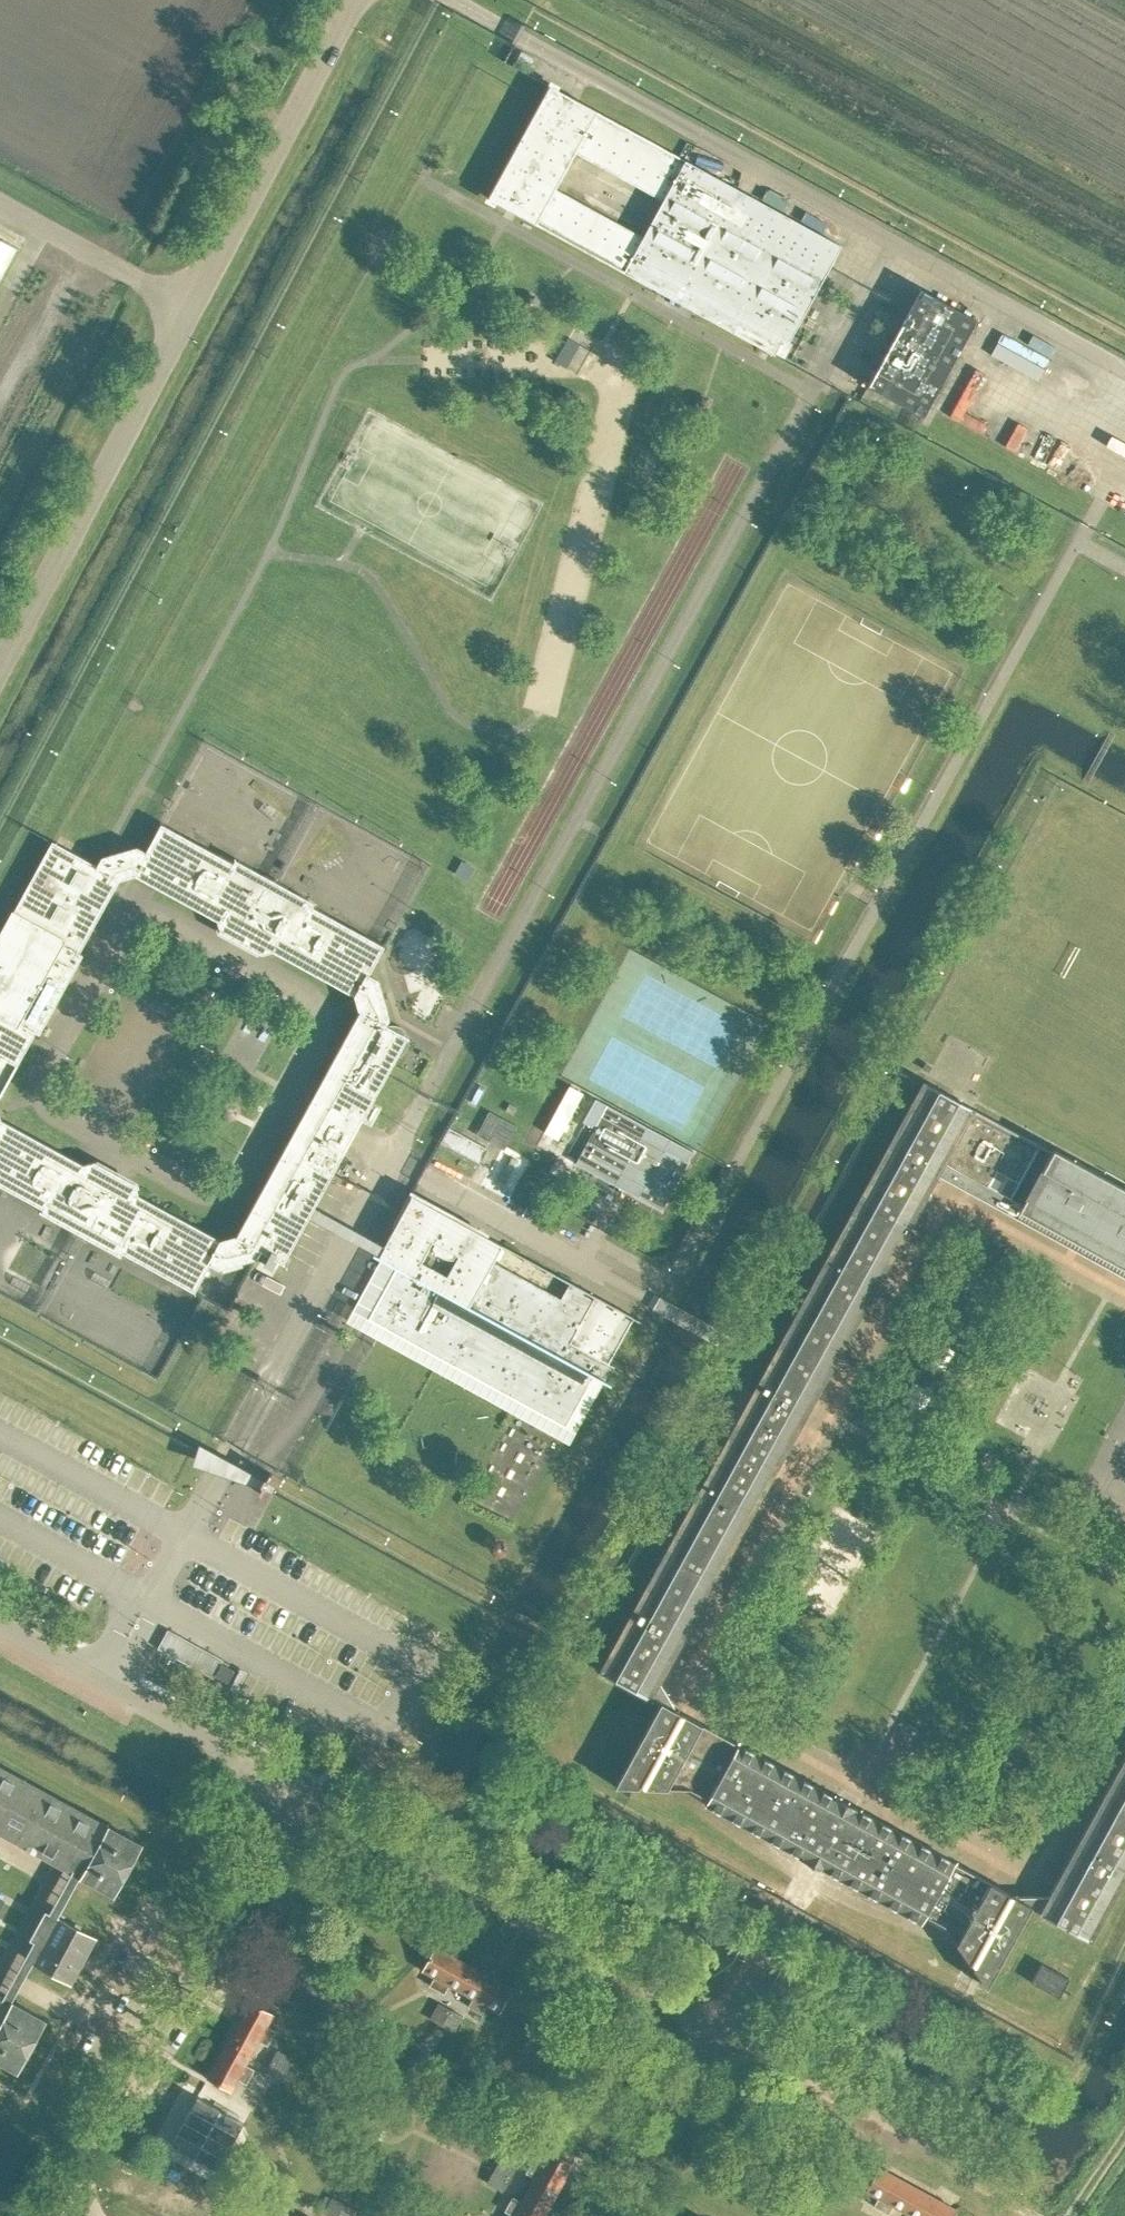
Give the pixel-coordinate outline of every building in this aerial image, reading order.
[(774,355),(774,354),(783,337),(789,340),(841,246),(551,87),(543,102),(490,198),(774,355)] [(13,250),(0,243),(0,273),(13,250)] [(975,320),(919,289),(866,386),(922,417),(975,320)] [(1041,374),(1050,352),(1001,332),(992,354),(1041,374)] [(984,430),(989,420),(967,410),(987,371),(975,366),(951,413),(984,430)] [(195,1291),(210,1262),(219,1267),(258,1255),(261,1248),(284,1260),(350,1139),(386,1073),(408,1033),(388,1021),(391,1016),(379,977),(370,971),(384,946),(312,906),(314,902),(273,879),(236,858),(233,863),(162,822),(147,850),(138,845),(120,850),(103,855),(97,865),(52,841),(15,909),(12,907),(0,929),(0,1097),(36,1032),(39,1033),(83,955),(80,952),(120,878),(135,874),(218,919),(221,930),(261,952),(275,951),(355,996),(360,1009),(237,1234),(220,1238),(139,1194),(136,1184),(94,1161),(83,1164),(2,1119),(0,1114),(0,1187),(41,1210),(41,1213),(81,1234),(120,1255),(122,1252),(195,1291)] [(560,1138),(585,1089),(569,1081),(544,1130),(560,1138)] [(974,1110),(922,1081),(598,1671),(650,1700),(937,1176),(1124,1280),(1124,1190),(1052,1149),(1021,1206),(1006,1198),(1036,1144),(974,1110)] [(583,1130),(564,1165),(663,1218),(694,1159),(584,1100),(572,1123),(583,1130)] [(504,1149),(517,1126),(489,1111),(476,1134),(501,1148),(504,1149)] [(479,1161),(486,1148),(448,1128),(441,1141),(479,1161)] [(493,1261),(502,1244),(413,1194),(405,1210),(381,1254),(400,1265),(370,1318),(382,1325),(567,1427),(598,1371),(607,1376),(613,1364),(609,1361),(634,1316),(570,1281),(560,1298),(493,1261)] [(225,1663),(164,1630),(154,1649),(155,1649),(215,1681),(218,1677),(228,1682),(234,1670),(224,1665),(225,1663)] [(1048,1894),(1017,1897),(988,1881),(987,1883),(952,1865),(954,1861),(849,1803),(738,1743),(736,1746),(702,1727),(703,1725),(659,1702),(626,1761),(612,1786),(687,1789),(693,1792),(707,1800),(704,1805),(814,1865),(921,1923),(925,1914),(959,1933),(954,1941),(983,1987),(1020,1919),(1042,1914),(1090,1941),(1124,1878),(1124,1755),(1048,1894)] [(107,1825),(108,1824),(0,1765),(0,1835),(78,1878),(79,1877),(113,1896),(142,1845),(107,1825)] [(96,1936),(59,1916),(56,1914),(30,1961),(70,1983),(83,1959),(96,1936)] [(460,1992),(473,1968),(434,1947),(421,1970),(433,1977),(428,1986),(443,1994),(448,1985),(460,1992)] [(317,1965),(288,1948),(281,1960),(295,1968),(293,1970),(309,1979),(317,1965)] [(1066,1979),(1038,1965),(1028,1983),(1056,1998),(1066,1979)] [(498,2013),(512,1989),(473,1968),(460,1992),(472,1998),(467,2007),(482,2015),(486,2006),(498,2013)] [(353,2011),(362,1994),(332,1978),(322,1995),(353,2011)] [(17,2071),(46,2019),(12,2000),(0,1994),(0,2062),(17,2071)] [(228,2039),(251,2052),(258,2040),(267,2045),(275,2031),(266,2026),(273,2014),(249,2001),(228,2039)] [(441,2026),(450,2009),(438,2003),(429,2019),(441,2026)] [(454,2033),(462,2016),(450,2009),(441,2026),(454,2033)] [(251,2052),(228,2039),(206,2078),(230,2091),(237,2079),(245,2084),(254,2069),(245,2064),(251,2052)] [(270,2062),(285,2071),(292,2058),(276,2050),(270,2062)] [(278,2084),(285,2071),(270,2062),(262,2075),(278,2084)] [(527,2189),(551,2202),(572,2164),(548,2151),(541,2163),(532,2158),(524,2173),(533,2177),(527,2189)] [(493,2171),(509,2179),(516,2166),(500,2158),(493,2171)] [(903,2211),(916,2188),(878,2167),(866,2190),(877,2197),(873,2206),(887,2214),(892,2205),(903,2211)] [(502,2192),(509,2179),(493,2171),(486,2183),(502,2192)] [(903,2211),(912,2215),(951,2215),(954,2209),(916,2188),(903,2211)] [(551,2202),(527,2189),(520,2201),(512,2196),(504,2211),(512,2215),(543,2215),(551,2202)] [(344,2203),(331,2196),(323,2213),(328,2215),(337,2215),(344,2203)] [(337,2215),(354,2215),(357,2210),(344,2203),(337,2215)]
